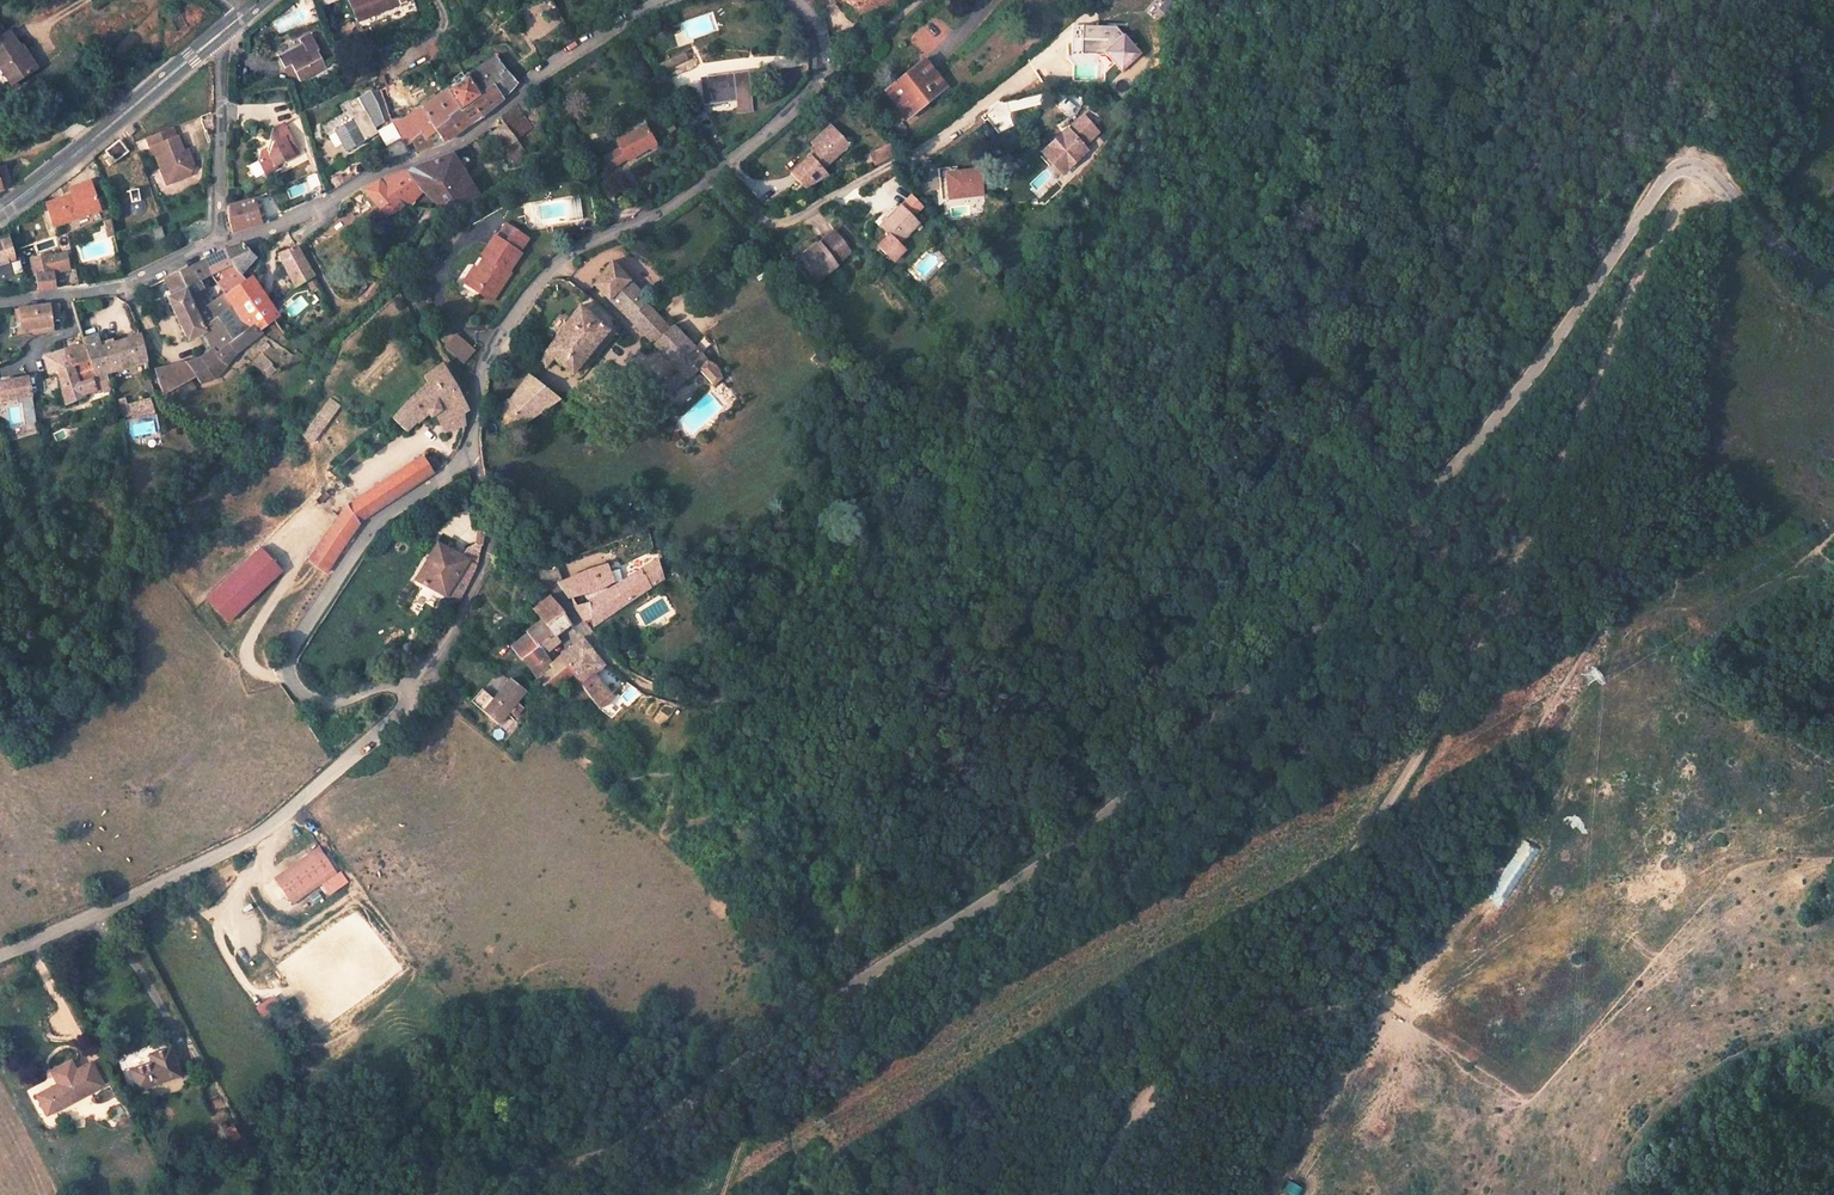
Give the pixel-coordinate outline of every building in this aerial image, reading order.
[(322,14),(331,11),(328,2),(333,0),(317,0),(322,14)] [(357,21),(399,2),(398,0),(348,0),(349,3),(357,21)] [(864,13),(867,10),(879,18),(897,0),(846,0),(864,13)] [(540,6),(528,27),(545,37),(557,17),(540,6)] [(1082,54),(1082,26),(1073,26),(1073,54),(1082,54)] [(1142,54),(1116,26),(1082,26),(1082,54),(1106,54),(1123,72),(1142,54)] [(11,84),(31,71),(23,58),(28,55),(21,45),(19,47),(13,38),(8,32),(2,36),(0,37),(0,68),(11,84)] [(290,64),(299,80),(325,67),(317,52),(319,50),(310,34),(298,40),(300,43),(284,52),(278,56),(284,67),(290,64)] [(16,36),(13,38),(19,47),(21,45),(16,36)] [(684,52),(657,64),(661,72),(687,60),(684,52)] [(28,55),(23,58),(31,71),(36,68),(28,55)] [(472,71),(466,75),(479,93),(492,83),(493,85),(498,82),(506,93),(516,82),(495,56),(472,71)] [(923,59),(896,81),(900,85),(926,64),(923,59)] [(896,81),(885,89),(908,117),(945,87),(934,73),(926,64),(900,85),(896,81)] [(746,73),(733,74),(734,79),(734,82),(747,80),(746,73)] [(733,74),(702,79),(702,83),(734,79),(733,74)] [(466,75),(446,89),(457,105),(430,124),(435,131),(422,139),(412,144),(415,151),(445,141),(469,122),(478,117),(502,98),(493,85),(492,83),(479,93),(466,75)] [(734,79),(702,83),(705,102),(736,98),(738,111),(750,109),(747,80),(734,82),(734,79)] [(498,82),(493,85),(502,98),(506,93),(498,82)] [(365,111),(374,126),(384,121),(381,111),(368,88),(356,96),(365,111)] [(419,108),(411,113),(409,120),(422,139),(435,131),(430,124),(457,105),(446,89),(419,108)] [(520,101),(499,117),(501,121),(505,125),(516,141),(533,128),(526,118),(532,114),(522,100),(520,101)] [(698,101),(687,108),(696,124),(708,118),(698,101)] [(365,111),(350,120),(350,121),(352,123),(335,133),(346,152),(378,133),(374,126),(365,111)] [(402,119),(390,120),(409,147),(412,144),(422,139),(409,120),(411,113),(402,119)] [(1082,116),(1074,123),(1077,126),(1053,149),(1059,155),(1056,158),(1066,168),(1085,150),(1082,147),(1097,133),(1082,116)] [(350,121),(334,131),(335,133),(352,123),(350,121)] [(1074,123),(1045,152),(1063,171),(1066,168),(1056,158),(1059,155),(1053,149),(1077,126),(1074,123)] [(283,124),(271,131),(268,138),(271,143),(269,147),(261,152),(258,160),(265,173),(277,167),(277,165),(298,154),(290,138),(283,124)] [(132,125),(125,131),(129,136),(136,131),(132,125)] [(505,125),(492,135),(503,150),(516,141),(505,125)] [(815,149),(835,131),(829,125),(810,144),(815,149)] [(630,134),(622,139),(624,142),(626,144),(633,157),(660,142),(650,126),(632,137),(630,134)] [(172,127),(146,137),(150,148),(152,148),(161,173),(167,171),(171,183),(189,176),(192,166),(189,156),(185,157),(183,152),(177,137),(175,137),(172,127)] [(708,129),(701,133),(706,140),(712,136),(708,129)] [(815,149),(809,155),(822,169),(841,152),(848,145),(835,131),(815,149)] [(119,140),(106,150),(111,156),(105,160),(109,165),(127,151),(119,140)] [(516,141),(503,150),(512,161),(525,152),(516,141)] [(626,144),(605,156),(612,169),(633,157),(626,144)] [(887,144),(868,154),(874,166),(893,156),(887,144)] [(848,145),(841,152),(844,155),(851,148),(848,145)] [(417,164),(407,172),(422,191),(446,211),(480,195),(452,154),(420,165),(417,164)] [(822,169),(809,155),(790,173),(804,187),(827,175),(822,169)] [(0,190),(1,188),(10,181),(5,164),(0,166),(0,190)] [(948,199),(984,195),(980,170),(954,173),(946,182),(948,199)] [(167,171),(161,173),(166,185),(171,183),(167,171)] [(379,180),(363,189),(383,214),(388,214),(404,206),(406,208),(422,191),(407,172),(406,172),(405,172),(404,172),(403,172),(402,172),(379,180)] [(336,186),(351,178),(348,174),(341,178),(339,174),(331,178),(336,186)] [(89,181),(68,188),(71,195),(92,188),(89,181)] [(71,195),(46,203),(54,225),(99,209),(92,188),(71,195)] [(137,189),(129,190),(131,202),(139,200),(137,189)] [(910,194),(900,205),(912,216),(921,205),(910,194)] [(239,202),(228,205),(228,214),(231,231),(249,226),(246,218),(258,215),(253,199),(239,202)] [(897,202),(884,215),(887,218),(900,205),(897,202)] [(899,244),(919,223),(900,205),(880,226),(889,234),(879,245),(893,259),(903,248),(899,244)] [(258,215),(246,218),(249,226),(260,223),(258,215)] [(109,218),(103,221),(106,237),(113,235),(109,218)] [(483,256),(469,279),(481,287),(477,291),(492,301),(511,273),(508,271),(520,253),(518,252),(526,239),(505,225),(497,237),(493,235),(480,254),(483,256)] [(160,227),(154,229),(157,239),(164,237),(160,227)] [(834,231),(800,259),(813,275),(833,259),(836,263),(850,251),(834,231)] [(0,238),(0,264),(6,262),(5,258),(13,256),(8,236),(0,238)] [(222,251),(179,272),(191,298),(189,299),(202,325),(215,316),(207,304),(197,290),(202,288),(200,282),(205,280),(203,276),(230,264),(235,270),(217,283),(221,294),(223,294),(245,280),(240,273),(255,258),(252,255),(240,244),(222,251)] [(296,245),(277,252),(295,287),(313,275),(296,245)] [(66,252),(50,255),(53,273),(71,270),(66,252)] [(50,255),(31,259),(38,290),(56,288),(53,273),(50,255)] [(833,259),(813,275),(816,279),(836,263),(833,259)] [(609,262),(593,284),(653,342),(653,343),(681,371),(663,383),(669,393),(685,381),(699,369),(714,384),(720,379),(721,377),(717,367),(714,364),(706,360),(667,320),(665,322),(640,297),(643,295),(609,262)] [(170,277),(165,279),(173,294),(166,297),(187,340),(204,332),(212,349),(250,325),(239,319),(223,294),(221,294),(207,304),(215,316),(202,325),(189,299),(191,298),(179,272),(170,277)] [(245,280),(223,294),(239,319),(250,325),(258,331),(274,318),(278,316),(250,276),(245,280)] [(315,279),(307,283),(312,290),(319,285),(315,279)] [(469,279),(466,284),(477,291),(481,287),(469,279)] [(426,294),(415,301),(420,308),(431,302),(426,294)] [(19,308),(21,329),(31,327),(32,333),(51,330),(51,325),(50,317),(60,316),(58,304),(48,305),(19,308)] [(576,307),(536,362),(545,368),(551,358),(571,372),(606,329),(576,307)] [(193,360),(187,362),(196,375),(201,382),(215,378),(237,352),(262,333),(258,331),(250,325),(212,349),(199,358),(201,363),(195,366),(193,360)] [(148,333),(141,335),(145,350),(152,349),(148,333)] [(97,334),(83,338),(85,344),(94,375),(108,371),(122,367),(121,363),(146,356),(145,350),(141,335),(141,334),(113,343),(101,346),(100,342),(97,334)] [(458,338),(448,350),(464,363),(474,351),(458,338)] [(266,341),(258,348),(263,353),(271,346),(266,341)] [(73,347),(64,349),(69,367),(73,381),(94,375),(85,344),(73,347)] [(64,349),(52,353),(43,355),(48,371),(48,372),(57,370),(69,367),(64,349)] [(263,353),(253,363),(263,373),(265,371),(271,365),(272,363),(263,353)] [(146,356),(121,363),(122,367),(138,363),(147,360),(146,356)] [(197,359),(193,360),(195,366),(201,363),(199,358),(197,359)] [(187,362),(167,367),(170,375),(174,387),(196,375),(187,362)] [(442,364),(424,376),(427,382),(409,398),(392,417),(405,430),(425,411),(429,416),(437,411),(442,421),(467,411),(453,384),(442,364)] [(271,365),(265,371),(270,376),(276,370),(271,365)] [(69,367),(57,370),(59,375),(60,380),(65,404),(85,397),(84,393),(95,389),(91,376),(73,381),(69,367)] [(167,367),(155,370),(158,378),(170,375),(167,367)] [(106,374),(99,376),(103,387),(110,385),(106,374)] [(507,399),(495,408),(507,426),(520,418),(523,423),(559,399),(528,374),(509,401),(507,399)] [(170,375),(158,378),(163,394),(174,387),(170,375)] [(0,381),(0,391),(2,399),(15,397),(30,394),(27,377),(18,378),(0,381)] [(30,394),(15,397),(16,403),(20,402),(24,424),(36,422),(30,394)] [(125,397),(118,399),(123,421),(139,416),(136,402),(128,405),(125,397)] [(150,399),(136,402),(139,416),(154,412),(150,399)] [(329,399),(303,436),(311,442),(316,436),(338,405),(329,399)] [(467,411),(442,421),(446,429),(463,423),(463,415),(467,411)] [(311,442),(310,443),(325,455),(331,447),(316,436),(311,442)] [(421,456),(346,505),(358,523),(440,467),(434,457),(426,462),(421,456)] [(346,505),(308,561),(324,573),(358,523),(346,505)] [(475,529),(473,546),(476,546),(480,547),(483,532),(475,529)] [(282,543),(276,550),(289,559),(294,552),(282,543)] [(436,543),(415,579),(457,603),(473,572),(476,567),(480,547),(476,546),(473,546),(466,549),(462,557),(436,543)] [(261,546),(209,597),(232,619),(283,569),(261,546)] [(502,559),(497,566),(507,576),(514,570),(502,559)] [(587,602),(574,607),(581,618),(583,621),(590,628),(663,578),(656,560),(587,602)] [(561,581),(558,583),(566,596),(569,595),(600,588),(612,581),(606,564),(589,570),(561,581)] [(548,595),(533,609),(543,621),(544,623),(560,609),(548,595)] [(543,621),(511,646),(520,659),(522,657),(538,678),(553,667),(551,663),(544,653),(558,642),(554,635),(570,623),(563,614),(564,613),(560,609),(544,623),(543,621)] [(608,627),(603,630),(607,638),(612,636),(608,627)] [(578,681),(582,686),(599,708),(612,696),(617,691),(614,687),(609,692),(593,675),(603,665),(595,657),(581,638),(560,655),(572,672),(571,673),(573,675),(578,681)] [(553,667),(538,678),(548,692),(571,673),(572,672),(560,655),(551,663),(553,667)] [(493,699),(483,711),(497,723),(503,716),(507,710),(515,716),(522,707),(515,701),(524,690),(509,678),(493,699)] [(482,689),(471,700),(483,711),(493,699),(482,689)] [(612,696),(599,708),(612,717),(622,706),(612,696)] [(338,876),(320,849),(275,879),(294,906),(318,889),(329,881),(338,876)] [(318,889),(321,895),(333,887),(329,881),(318,889)] [(266,1018),(282,1004),(273,994),(256,1008),(266,1018)] [(152,1062),(130,1069),(137,1090),(180,1075),(170,1048),(149,1054),(152,1062)] [(58,1085),(36,1095),(46,1114),(87,1094),(75,1071),(70,1062),(51,1071),(58,1085)] [(75,1071),(87,1094),(103,1085),(93,1063),(75,1071)] [(1303,1187),(1288,1177),(1281,1188),(1292,1194),(1298,1194),(1303,1187)]
